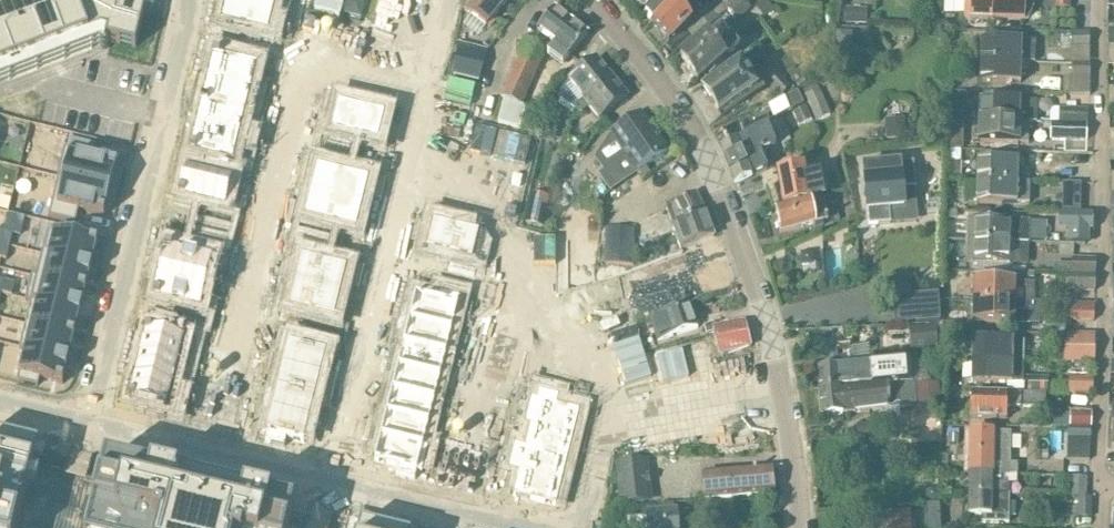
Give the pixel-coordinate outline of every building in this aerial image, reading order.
[(29,75),(101,47),(105,48),(107,41),(107,43),(136,50),(149,0),(27,0),(0,10),(0,86),(29,75)] [(223,23),(248,29),(244,43),(262,48),(271,50),(275,34),(269,33),(270,30),(275,9),(239,0),(228,0),(223,23)] [(275,9),(277,0),(239,0),(275,9)] [(346,15),(361,19),(366,3),(357,0),(350,0),(346,15)] [(396,16),(422,22),(428,0),(400,0),(396,16)] [(467,13),(486,27),(507,0),(476,0),(467,13)] [(647,11),(646,11),(647,12),(648,12),(656,22),(675,6),(675,5),(674,6),(669,0),(637,0),(647,11)] [(767,0),(759,6),(765,14),(773,9),(767,0)] [(965,20),(1025,22),(1029,19),(1032,14),(1032,8),(1033,8),(1034,0),(965,0),(965,20)] [(1056,9),(1070,9),(1070,0),(1056,0),(1056,9)] [(656,22),(655,24),(671,42),(685,30),(692,25),(675,6),(656,22)] [(588,33),(556,8),(538,31),(557,46),(550,55),(562,65),(570,56),(571,56),(588,33)] [(868,10),(845,9),(845,24),(867,25),(868,10)] [(739,51),(722,29),(707,40),(707,39),(679,59),(697,84),(726,63),(725,61),(739,51)] [(1089,47),(1089,33),(1071,33),(1072,47),(1089,47)] [(981,61),(1028,62),(1035,63),(1036,55),(1022,54),(1023,42),(982,40),(981,61)] [(501,97),(505,99),(521,106),(546,51),(525,42),(501,97)] [(457,44),(453,76),(480,82),(487,51),(457,44)] [(304,51),(292,48),(289,61),(301,64),(304,51)] [(214,56),(208,81),(251,92),(253,86),(257,66),(254,66),(214,56)] [(858,58),(858,67),(870,67),(871,59),(858,58)] [(628,98),(598,59),(569,81),(559,96),(569,103),(577,92),(584,102),(579,106),(581,109),(578,111),(580,114),(589,107),(600,121),(628,98)] [(1028,70),(1028,62),(981,61),(980,82),(1021,84),(1022,70),(1028,70)] [(293,63),(290,75),(296,76),(299,77),(302,65),(293,63)] [(758,92),(741,63),(702,87),(719,116),(758,92)] [(1090,66),(1072,66),(1072,79),(1089,80),(1090,66)] [(296,89),(299,77),(296,76),(290,75),(287,87),(289,87),(296,89)] [(208,81),(203,104),(244,114),(245,115),(248,103),(251,92),(208,81)] [(287,87),(284,100),(293,102),(296,89),(289,87),(287,87)] [(831,116),(820,90),(805,96),(816,122),(831,116)] [(798,93),(785,99),(791,112),(804,105),(798,93)] [(524,108),(521,106),(505,99),(499,122),(520,127),(524,108)] [(289,115),(293,102),(284,100),(281,113),(289,115)] [(567,103),(550,100),(543,140),(559,143),(567,103)] [(979,122),(1029,123),(1037,123),(1037,113),(1037,102),(980,100),(979,122)] [(203,104),(197,127),(234,137),(240,138),(245,115),(244,114),(203,104)] [(327,129),(324,144),(351,151),(354,137),(379,144),(386,116),(339,104),(333,130),(327,129)] [(813,121),(807,107),(793,113),(799,127),(813,121)] [(1060,110),(1060,125),(1087,126),(1088,111),(1060,110)] [(613,133),(595,160),(603,172),(598,176),(610,193),(639,172),(646,167),(667,152),(640,113),(613,133)] [(906,140),(904,119),(885,120),(886,141),(906,140)] [(1029,144),(1029,123),(979,122),(978,142),(1029,144)] [(1052,125),(1052,141),(1065,142),(1065,154),(1087,154),(1087,142),(1087,126),(1060,125),(1052,125)] [(197,127),(191,153),(224,161),(234,163),(240,138),(234,137),(197,127)] [(775,147),(767,128),(721,147),(736,183),(761,172),(768,169),(761,153),(775,147)] [(291,141),(304,144),(306,133),(293,130),(291,141)] [(279,134),(276,147),(284,149),(288,136),(279,134)] [(950,135),(949,150),(964,150),(964,135),(950,135)] [(567,137),(563,148),(574,152),(582,144),(567,137)] [(70,157),(64,181),(110,192),(117,167),(92,161),(95,146),(68,140),(64,155),(70,156),(70,157)] [(281,162),(284,149),(276,147),(273,160),(281,162)] [(323,171),(317,195),(337,200),(364,206),(370,181),(345,175),(347,164),(348,161),(321,154),(317,169),(323,171)] [(978,160),(977,181),(1023,183),(1025,183),(1030,183),(1031,183),(1032,162),(1019,162),(978,160)] [(912,164),(863,168),(867,213),(868,226),(890,224),(889,209),(904,208),(902,191),(916,189),(913,164),(912,164)] [(646,167),(639,172),(644,180),(651,174),(646,167)] [(789,206),(822,199),(826,199),(821,174),(804,177),(803,169),(777,174),(783,206),(789,205),(789,206)] [(180,194),(179,198),(187,199),(204,204),(201,218),(206,219),(228,224),(232,209),(227,208),(230,195),(231,192),(233,181),(218,177),(186,170),(180,194)] [(53,203),(49,219),(76,225),(79,211),(104,217),(110,192),(64,181),(58,205),(53,203)] [(977,181),(977,202),(1005,203),(1015,204),(1030,204),(1030,183),(1025,183),(1023,183),(977,181)] [(1062,184),(1061,214),(1080,215),(1081,184),(1062,184)] [(306,217),(302,233),(329,239),(329,237),(332,225),(357,231),(364,206),(337,200),(317,195),(311,219),(306,217)] [(531,195),(525,224),(543,228),(549,199),(531,195)] [(706,216),(695,197),(666,208),(681,249),(715,236),(706,216)] [(12,201),(0,198),(0,210),(9,213),(12,201)] [(789,205),(783,206),(780,207),(780,209),(775,210),(780,234),(814,227),(815,232),(824,230),(823,225),(828,224),(822,199),(789,206),(789,205)] [(9,215),(5,233),(13,235),(20,236),(24,219),(9,215)] [(1060,215),(1059,231),(1068,231),(1090,231),(1093,231),(1093,216),(1060,215)] [(968,221),(967,242),(975,242),(1020,244),(1029,244),(1030,244),(1030,221),(1013,221),(1013,222),(975,221),(968,221)] [(429,240),(426,251),(437,254),(451,257),(448,271),(469,276),(475,278),(479,262),(474,261),(480,235),(479,234),(433,223),(429,240)] [(634,230),(606,230),(606,263),(634,264),(634,230)] [(4,233),(1,246),(10,248),(13,235),(4,233)] [(55,233),(49,257),(92,268),(98,244),(55,233)] [(578,237),(572,280),(591,282),(597,239),(578,237)] [(167,248),(160,273),(190,281),(207,285),(213,261),(219,262),(222,247),(201,242),(196,240),(192,254),(175,250),(167,248)] [(967,242),(967,263),(974,263),(1010,264),(1012,264),(1015,264),(1015,254),(1029,254),(1029,244),(1020,244),(975,242),(967,242)] [(301,259),(295,283),(342,295),(343,288),(348,270),(324,264),(323,263),(326,249),(299,243),(296,258),(300,259),(301,259)] [(0,250),(0,259),(6,261),(10,248),(1,246),(0,250)] [(813,254),(801,254),(802,266),(813,265),(813,254)] [(49,257),(43,281),(86,291),(92,268),(49,257)] [(1095,260),(1072,259),(1072,275),(1095,276),(1095,260)] [(160,273),(154,299),(162,301),(179,305),(176,319),(203,326),(203,325),(207,310),(201,309),(207,285),(190,281),(160,273)] [(1095,276),(1067,276),(1066,291),(1095,292),(1095,276)] [(974,302),(1034,303),(1035,283),(1015,282),(974,280),(974,302)] [(43,281),(37,304),(80,314),(86,291),(43,281)] [(284,306),(280,321),(307,328),(310,314),(335,320),(342,295),(295,283),(289,307),(284,306)] [(415,294),(409,320),(441,328),(453,331),(459,305),(447,302),(415,294)] [(939,294),(912,295),(913,323),(941,321),(939,294)] [(1034,303),(974,302),(973,323),(1030,325),(1030,304),(1034,304),(1034,303)] [(699,327),(691,303),(650,316),(658,340),(699,327)] [(37,304),(32,327),(75,338),(80,314),(37,304)] [(1094,305),(1071,304),(1070,321),(1094,321),(1094,305)] [(409,320),(403,343),(435,351),(447,354),(453,331),(441,328),(409,320)] [(944,322),(944,331),(954,331),(954,322),(944,322)] [(1046,322),(1045,333),(1063,334),(1063,322),(1046,322)] [(751,347),(745,324),(713,332),(719,355),(751,347)] [(32,327),(26,350),(69,361),(75,338),(32,327)] [(501,329),(492,327),(489,340),(498,342),(501,329)] [(937,347),(935,327),(910,329),(911,349),(937,347)] [(147,331),(141,355),(178,365),(183,346),(184,341),(154,333),(147,331)] [(717,353),(712,335),(702,337),(707,355),(717,353)] [(1095,339),(1065,339),(1065,363),(1094,363),(1095,339)] [(228,340),(225,353),(234,355),(237,342),(228,340)] [(494,355),(498,342),(489,340),(486,353),(494,355)] [(972,341),(972,362),(1024,363),(1024,342),(972,341)] [(237,342),(234,355),(242,357),(246,344),(237,342)] [(290,343),(284,367),(322,377),(327,353),(290,343)] [(402,348),(398,367),(413,370),(428,374),(441,377),(447,354),(435,351),(403,343),(402,348)] [(26,350),(18,383),(25,384),(37,387),(39,380),(40,380),(40,379),(63,385),(69,361),(26,350)] [(942,367),(941,352),(925,352),(925,367),(942,367)] [(225,353),(222,366),(231,368),(234,355),(225,353)] [(141,355),(135,377),(173,387),(178,365),(141,355)] [(234,355),(231,368),(239,370),(242,357),(234,355)] [(913,383),(910,360),(817,368),(822,415),(918,406),(917,400),(907,401),(905,384),(913,383)] [(1023,384),(1024,363),(972,362),(971,383),(1023,384)] [(284,367),(278,389),(316,399),(322,377),(284,367)] [(398,367),(392,390),(407,394),(422,397),(436,401),(441,377),(428,374),(413,370),(398,367)] [(216,374),(213,387),(222,389),(225,376),(216,374)] [(486,389),(490,376),(481,374),(478,387),(486,389)] [(135,377),(129,401),(147,406),(148,407),(146,413),(158,416),(158,417),(165,419),(173,387),(135,377)] [(1048,378),(1028,377),(1028,393),(1048,394),(1048,378)] [(1094,378),(1070,377),(1070,394),(1093,394),(1094,378)] [(232,378),(228,391),(237,393),(240,380),(232,378)] [(930,381),(915,383),(917,400),(918,406),(939,404),(937,381),(930,381)] [(483,402),(486,389),(478,387),(474,400),(483,402)] [(278,389),(273,411),(311,421),(316,399),(278,389)] [(392,390),(386,413),(401,417),(416,421),(430,424),(436,401),(422,397),(407,394),(392,390)] [(971,393),(971,419),(1006,420),(1007,408),(1041,408),(1046,409),(1046,395),(1041,395),(1024,394),(1007,394),(971,393)] [(537,399),(531,424),(575,435),(581,409),(537,399)] [(490,400),(487,413),(495,415),(499,402),(490,400)] [(202,404),(196,430),(200,431),(211,433),(217,408),(207,405),(202,404)] [(224,409),(217,435),(233,439),(239,413),(224,409)] [(273,411),(265,444),(272,445),(284,448),(286,441),(287,441),(287,440),(305,444),(311,421),(273,411)] [(384,422),(380,436),(410,444),(424,447),(430,424),(416,421),(401,417),(386,413),(384,422)] [(492,428),(495,415),(487,413),(484,426),(492,428)] [(1092,416),(1071,415),(1070,427),(1091,428),(1092,416)] [(475,435),(478,422),(469,420),(466,433),(475,435)] [(531,424),(525,447),(569,458),(575,435),(531,424)] [(871,434),(870,424),(859,425),(860,435),(871,434)] [(1091,429),(1072,428),(1071,437),(1090,438),(1091,429)] [(949,431),(948,439),(957,439),(957,431),(949,431)] [(970,433),(969,474),(1018,475),(1018,464),(1011,464),(1011,433),(993,432),(993,433),(970,433)] [(471,448),(475,435),(466,433),(465,437),(463,446),(471,448)] [(39,446),(0,436),(0,527),(18,527),(39,446)] [(380,436),(374,462),(418,473),(422,455),(424,447),(410,444),(380,436)] [(487,449),(478,447),(475,460),(484,462),(487,449)] [(525,447),(520,471),(563,482),(569,458),(525,447)] [(639,459),(617,462),(622,504),(644,502),(653,501),(649,458),(639,459)] [(89,527),(290,527),(295,509),(188,483),(105,462),(89,527)] [(444,491),(460,495),(466,468),(451,464),(444,491)] [(482,500),(488,473),(473,469),(466,496),(482,500)] [(774,494),(771,469),(702,476),(705,502),(774,494)] [(520,471),(513,496),(557,507),(563,482),(520,471)] [(969,474),(968,495),(1010,495),(1010,485),(1018,485),(1018,475),(969,474)] [(1071,477),(1071,488),(1086,489),(1087,478),(1071,477)] [(929,489),(925,493),(925,498),(929,502),(935,502),(938,498),(938,493),(935,489),(932,489),(929,489)] [(968,495),(968,515),(982,515),(981,524),(1009,524),(1010,495),(968,495)] [(1091,499),(1078,499),(1078,517),(1091,518),(1091,499)] [(940,504),(922,505),(923,522),(924,522),(940,521),(940,504)] [(678,512),(646,513),(646,519),(629,520),(629,527),(679,527),(678,512)] [(955,512),(946,512),(946,523),(955,523),(955,512)] [(909,513),(868,515),(869,527),(915,527),(910,527),(909,513)]
